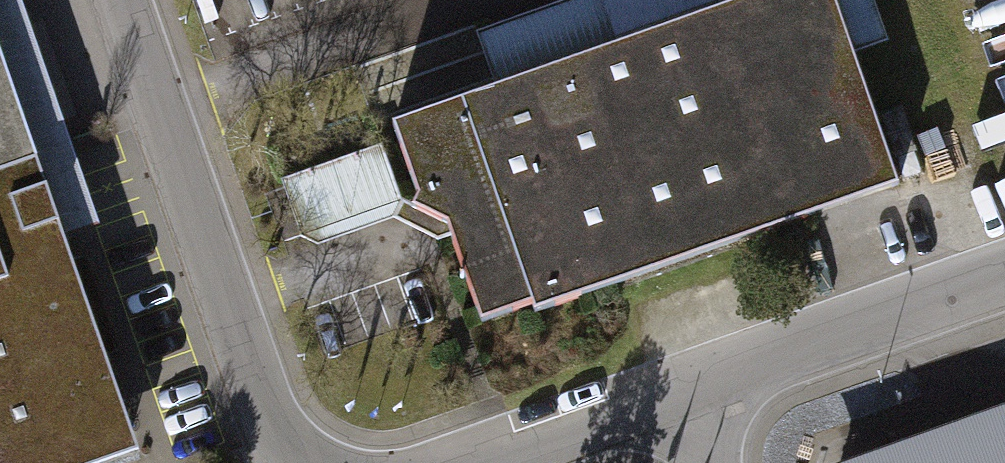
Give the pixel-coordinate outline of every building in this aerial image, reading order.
[(13,0),(0,0),(0,462),(126,462),(146,456),(73,246),(96,238),(13,0)] [(904,201),(856,68),(885,57),(864,0),(618,0),(477,51),(495,102),(391,139),(469,357),(904,201)] [(848,462),(1004,462),(1004,408),(848,462)]
